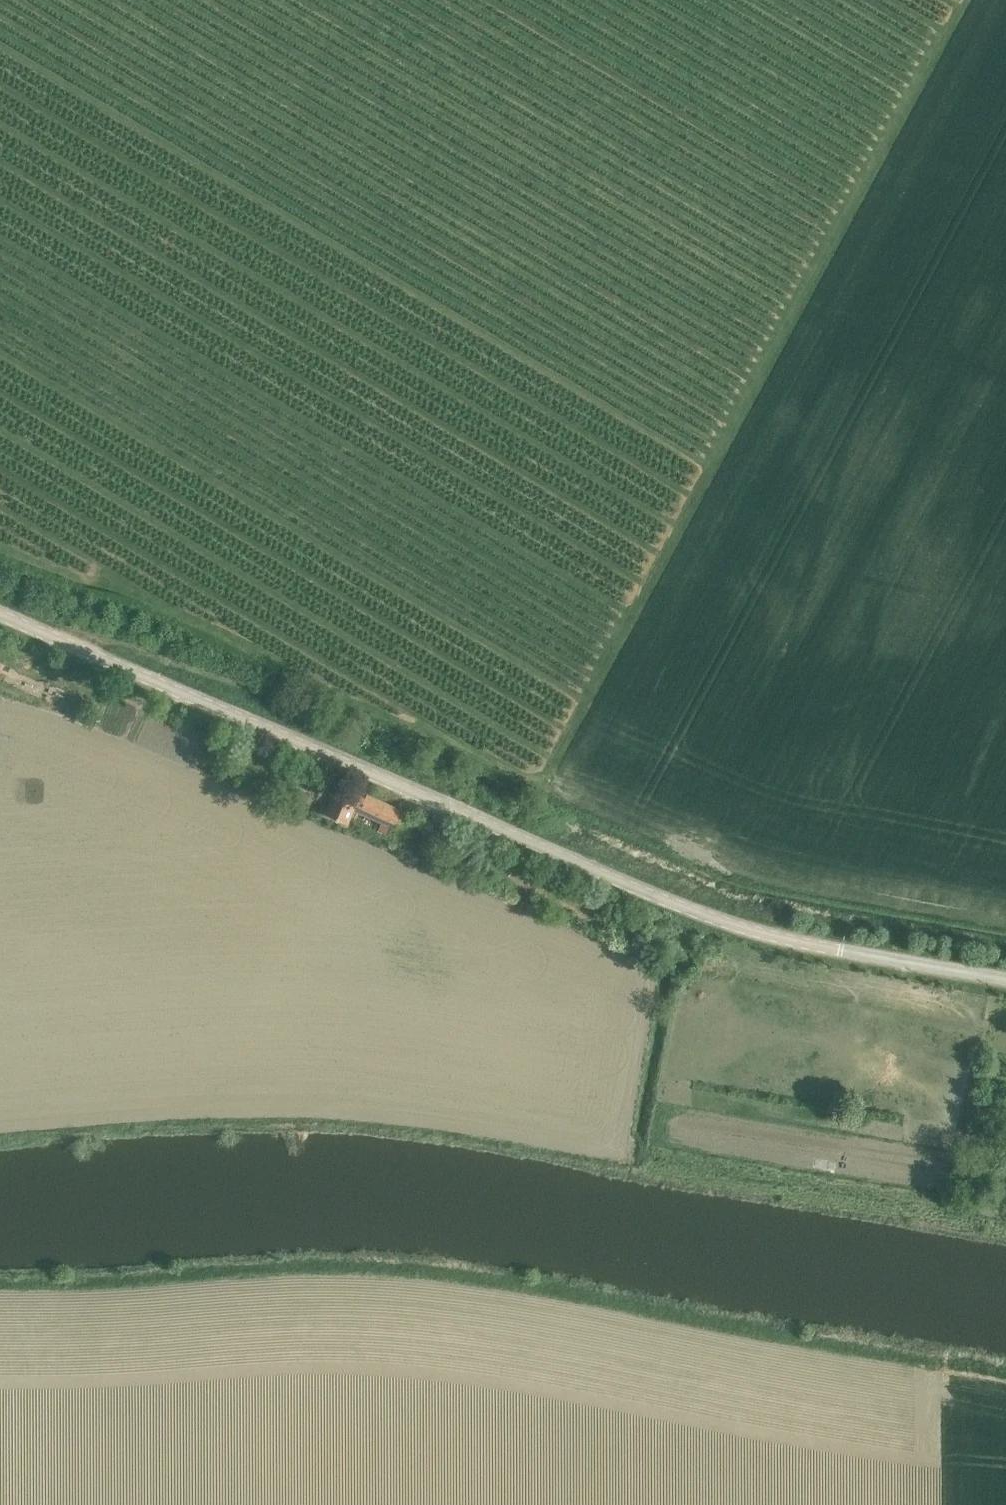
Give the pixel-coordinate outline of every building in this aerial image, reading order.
[(41,679),(46,665),(35,661),(29,675),(41,679)] [(80,697),(77,704),(85,708),(88,701),(80,697)] [(76,706),(73,714),(81,717),(84,710),(76,706)] [(296,774),(291,783),(319,796),(325,783),(297,770),(296,774)] [(356,811),(399,829),(406,812),(369,796),(367,799),(340,787),(328,815),(350,824),(356,811)] [(433,848),(440,851),(446,838),(439,835),(433,848)]
